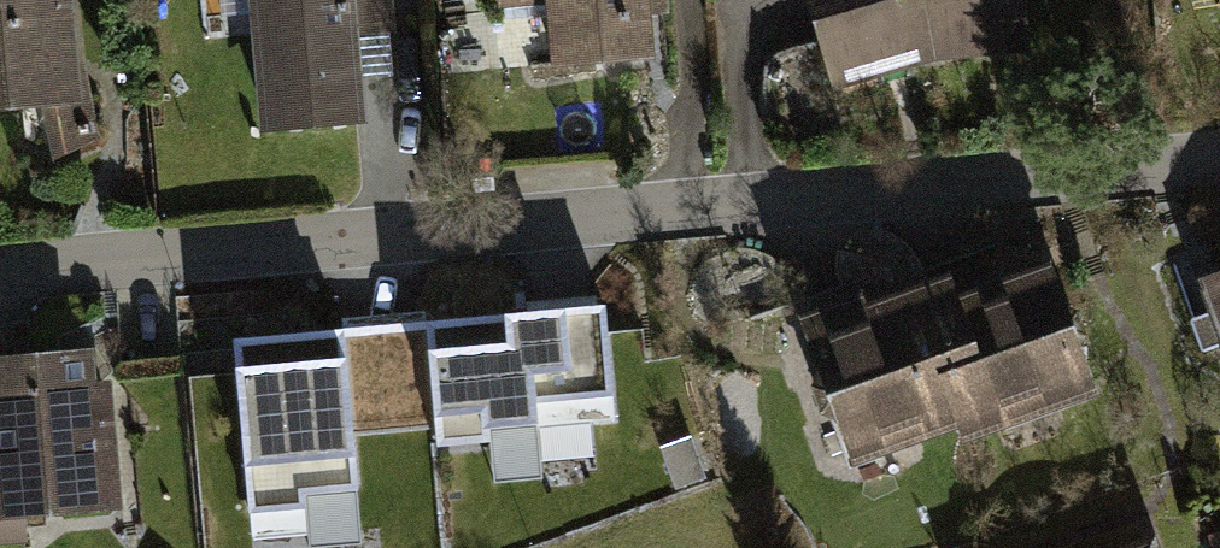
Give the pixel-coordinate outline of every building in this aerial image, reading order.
[(43,117),(57,163),(106,150),(91,86),(80,88),(73,0),(0,0),(0,121),(43,117)] [(256,94),(360,86),(353,0),(249,0),(256,94)] [(550,73),(641,65),(636,0),(543,0),(550,73)] [(830,94),(932,64),(1033,57),(1029,0),(801,0),(830,94)] [(954,282),(937,289),(965,364),(993,437),(1099,398),(1048,262),(959,295),(954,282)] [(1214,282),(1196,289),(1219,356),(1219,280),(1214,282)] [(863,299),(803,322),(861,473),(957,436),(962,449),(993,437),(965,364),(937,289),(869,315),(863,299)] [(605,308),(428,323),(439,445),(490,441),(489,427),(538,423),(536,405),(613,399),(605,308)] [(348,334),(238,342),(250,513),(305,509),(304,494),(359,491),(348,334)] [(0,364),(0,547),(41,547),(39,524),(120,517),(106,356),(0,364)]
